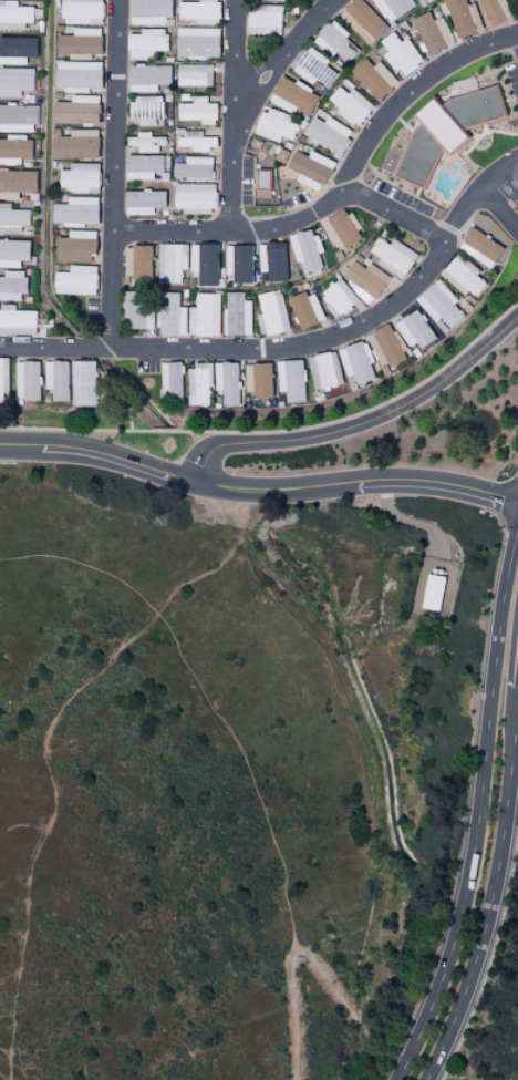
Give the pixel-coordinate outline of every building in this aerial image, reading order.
[(0,0),(0,23),(1,23),(1,29),(23,30),(23,23),(32,23),(32,17),(41,17),(42,8),(16,7),(16,1),(0,0)] [(102,18),(102,0),(60,0),(59,18),(102,18)] [(129,25),(171,25),(170,0),(128,0),(129,25)] [(219,19),(219,0),(200,0),(200,2),(179,2),(179,18),(219,19)] [(388,26),(360,0),(354,0),(339,16),(370,45),(388,26)] [(416,6),(412,0),(373,0),(389,24),(416,6)] [(474,3),(467,5),(465,0),(444,0),(455,38),(482,30),(474,3)] [(486,26),(509,20),(504,0),(479,0),(486,26)] [(282,28),(281,5),(245,6),(246,28),(282,28)] [(433,21),(428,11),(410,19),(426,55),(451,44),(439,18),(433,21)] [(350,34),(333,19),(314,40),(333,57),(337,52),(348,62),(359,50),(346,38),(350,34)] [(100,29),(72,28),(72,35),(54,35),(54,54),(100,55),(100,29)] [(221,53),(221,29),(184,29),(184,36),(177,36),(177,54),(221,53)] [(128,34),(128,59),(146,59),(146,51),(172,51),(172,30),(141,30),(141,34),(128,34)] [(407,38),(399,42),(394,32),(379,40),(386,52),(384,53),(398,77),(422,64),(407,38)] [(24,57),(37,58),(37,38),(0,37),(0,65),(24,65),(24,57)] [(315,85),(317,81),(330,88),(338,73),(327,66),(331,60),(306,45),(291,71),(315,85)] [(374,100),(396,83),(378,61),(371,67),(364,58),(350,70),(374,100)] [(53,89),(100,90),(100,62),(54,61),(53,89)] [(178,87),(213,86),(213,64),(178,65),(178,87)] [(157,93),(157,85),(172,85),(172,66),(128,65),(128,92),(157,93)] [(0,68),(0,98),(20,98),(20,91),(34,91),(35,68),(0,68)] [(280,75),(268,101),(295,114),(297,109),(309,115),(319,94),(280,75)] [(442,150),(424,191),(394,177),(395,175),(379,168),(387,150),(404,156),(414,133),(422,125),(413,116),(435,97),(443,107),(450,101),(457,99),(453,83),(474,76),(478,92),(496,86),(506,117),(465,131),(472,138),(449,158),(442,150)] [(352,89),(347,94),(338,86),(327,99),(338,108),(335,112),(354,128),(372,106),(352,89)] [(51,124),(97,124),(97,96),(70,96),(70,103),(52,102),(51,124)] [(165,97),(138,96),(138,103),(129,103),(128,119),(165,120),(165,97)] [(207,96),(192,96),(193,103),(177,104),(178,120),(217,119),(216,103),(207,104),(207,96)] [(35,133),(36,106),(0,105),(0,132),(35,133)] [(279,143),(282,136),(292,140),(298,125),(288,121),(291,115),(265,105),(254,133),(279,143)] [(323,123),(313,116),(302,134),(338,155),(352,132),(327,116),(323,123)] [(51,158),(96,159),(97,130),(69,130),(69,138),(61,137),(61,130),(52,130),(51,158)] [(216,146),(215,137),(202,137),(201,130),(183,131),(183,137),(175,137),(176,147),(216,146)] [(159,153),(159,146),(168,146),(168,137),(152,137),(152,132),(137,132),(137,137),(126,138),(126,146),(138,146),(138,153),(159,153)] [(20,159),(32,159),(32,137),(5,136),(5,140),(0,140),(0,165),(20,166),(20,159)] [(309,152),(307,156),(292,150),(285,168),(297,173),(294,182),(320,192),(332,161),(309,152)] [(153,180),(153,170),(168,171),(169,156),(125,155),(124,180),(153,180)] [(172,178),(211,179),(212,157),(185,156),(184,164),(173,163),(172,178)] [(97,193),(98,164),(68,163),(68,171),(59,171),(59,187),(70,187),(70,193),(97,193)] [(173,209),(192,209),(192,212),(215,213),(216,185),(173,184),(173,209)] [(152,215),(152,208),(167,208),(167,191),(123,192),(124,215),(152,215)] [(97,224),(97,198),(67,197),(67,204),(51,204),(50,224),(97,224)] [(10,203),(0,203),(0,229),(30,230),(30,210),(10,210),(10,203)] [(319,223),(336,250),(361,236),(344,208),(319,223)] [(294,263),(302,261),(305,274),(321,271),(317,253),(319,253),(314,229),(288,235),(294,263)] [(93,263),(94,232),(68,230),(67,238),(54,238),(53,261),(93,263)] [(502,249),(469,230),(457,249),(491,268),(502,249)] [(416,254),(391,239),(387,245),(376,238),(367,252),(378,258),(375,264),(401,280),(416,254)] [(19,261),(30,261),(31,241),(0,241),(0,268),(19,268),(19,261)] [(285,282),(284,243),(260,244),(261,282),(285,282)] [(183,283),(183,269),(188,270),(188,244),(159,244),(158,282),(183,283)] [(216,286),(217,245),(192,244),(191,273),(197,273),(197,286),(216,286)] [(225,245),(224,284),(253,285),(253,246),(225,245)] [(122,246),(122,282),(150,282),(151,247),(122,246)] [(464,296),(469,291),(475,296),(486,286),(457,256),(441,271),(464,296)] [(374,299),(388,277),(367,264),(364,268),(351,260),(340,277),(374,299)] [(52,272),(52,294),(95,295),(96,266),(68,265),(68,272),(52,272)] [(20,301),(20,295),(30,295),(30,273),(3,273),(3,277),(0,277),(0,301),(20,301)] [(333,317),(356,303),(341,279),(318,293),(333,317)] [(464,316),(454,305),(459,301),(438,279),(415,301),(446,333),(464,316)] [(254,315),(259,337),(287,330),(279,290),(255,295),(259,313),(254,315)] [(121,317),(127,317),(127,329),(153,329),(152,291),(120,292),(121,317)] [(250,335),(250,301),(243,301),(243,293),(224,292),(224,335),(250,335)] [(188,336),(219,336),(219,294),(195,293),(195,308),(188,308),(188,336)] [(314,294),(304,296),(303,293),(286,297),(296,329),(322,322),(314,294)] [(36,335),(36,311),(14,311),(14,305),(0,305),(0,335),(36,335)] [(417,343),(420,349),(435,340),(419,309),(395,322),(408,347),(417,343)] [(406,359),(391,324),(366,334),(381,369),(406,359)] [(345,377),(352,375),(355,385),(374,380),(370,364),(373,363),(367,341),(338,348),(345,377)] [(311,388),(341,387),(339,353),(309,355),(311,388)] [(285,403),(304,403),(303,360),(277,361),(277,392),(285,392),(285,403)] [(69,362),(46,361),(45,390),(50,390),(50,401),(68,401),(69,362)] [(95,407),(96,361),(73,361),(72,406),(95,407)] [(15,362),(15,400),(39,400),(39,362),(15,362)] [(185,401),(184,363),(159,363),(160,402),(185,401)] [(221,406),(238,407),(238,363),(214,363),(214,391),(221,391),(221,406)] [(270,364),(244,364),(245,397),(271,397),(270,364)] [(187,365),(188,406),(210,406),(209,365),(187,365)] [(429,575),(445,578),(438,613),(423,608),(429,575)]
